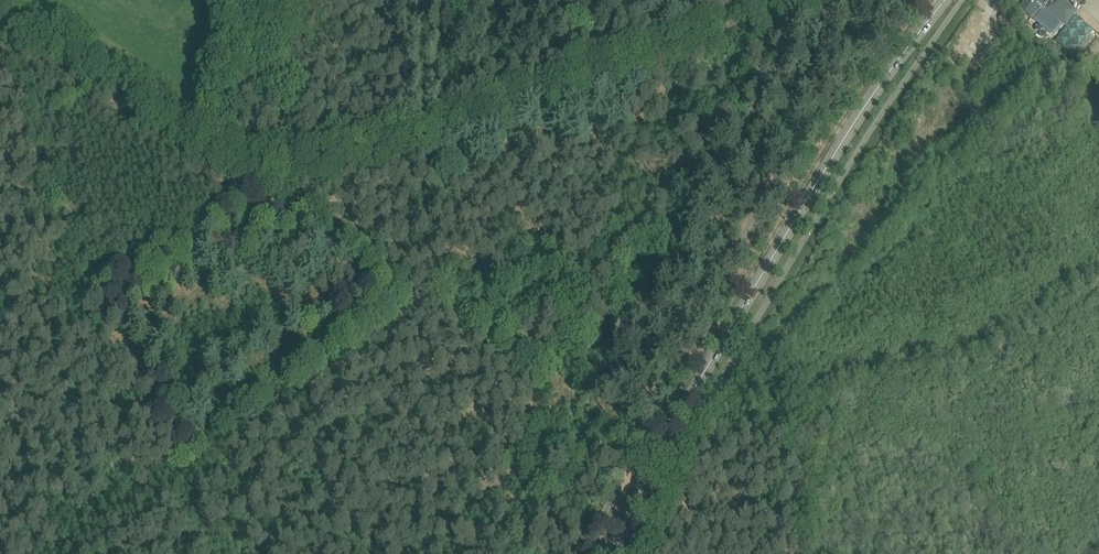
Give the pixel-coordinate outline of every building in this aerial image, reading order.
[(1028,15),(1054,36),(1063,25),(1064,26),(1079,7),(1073,2),(1074,0),(1019,0),(1023,3),(1019,8),(1028,15)]
